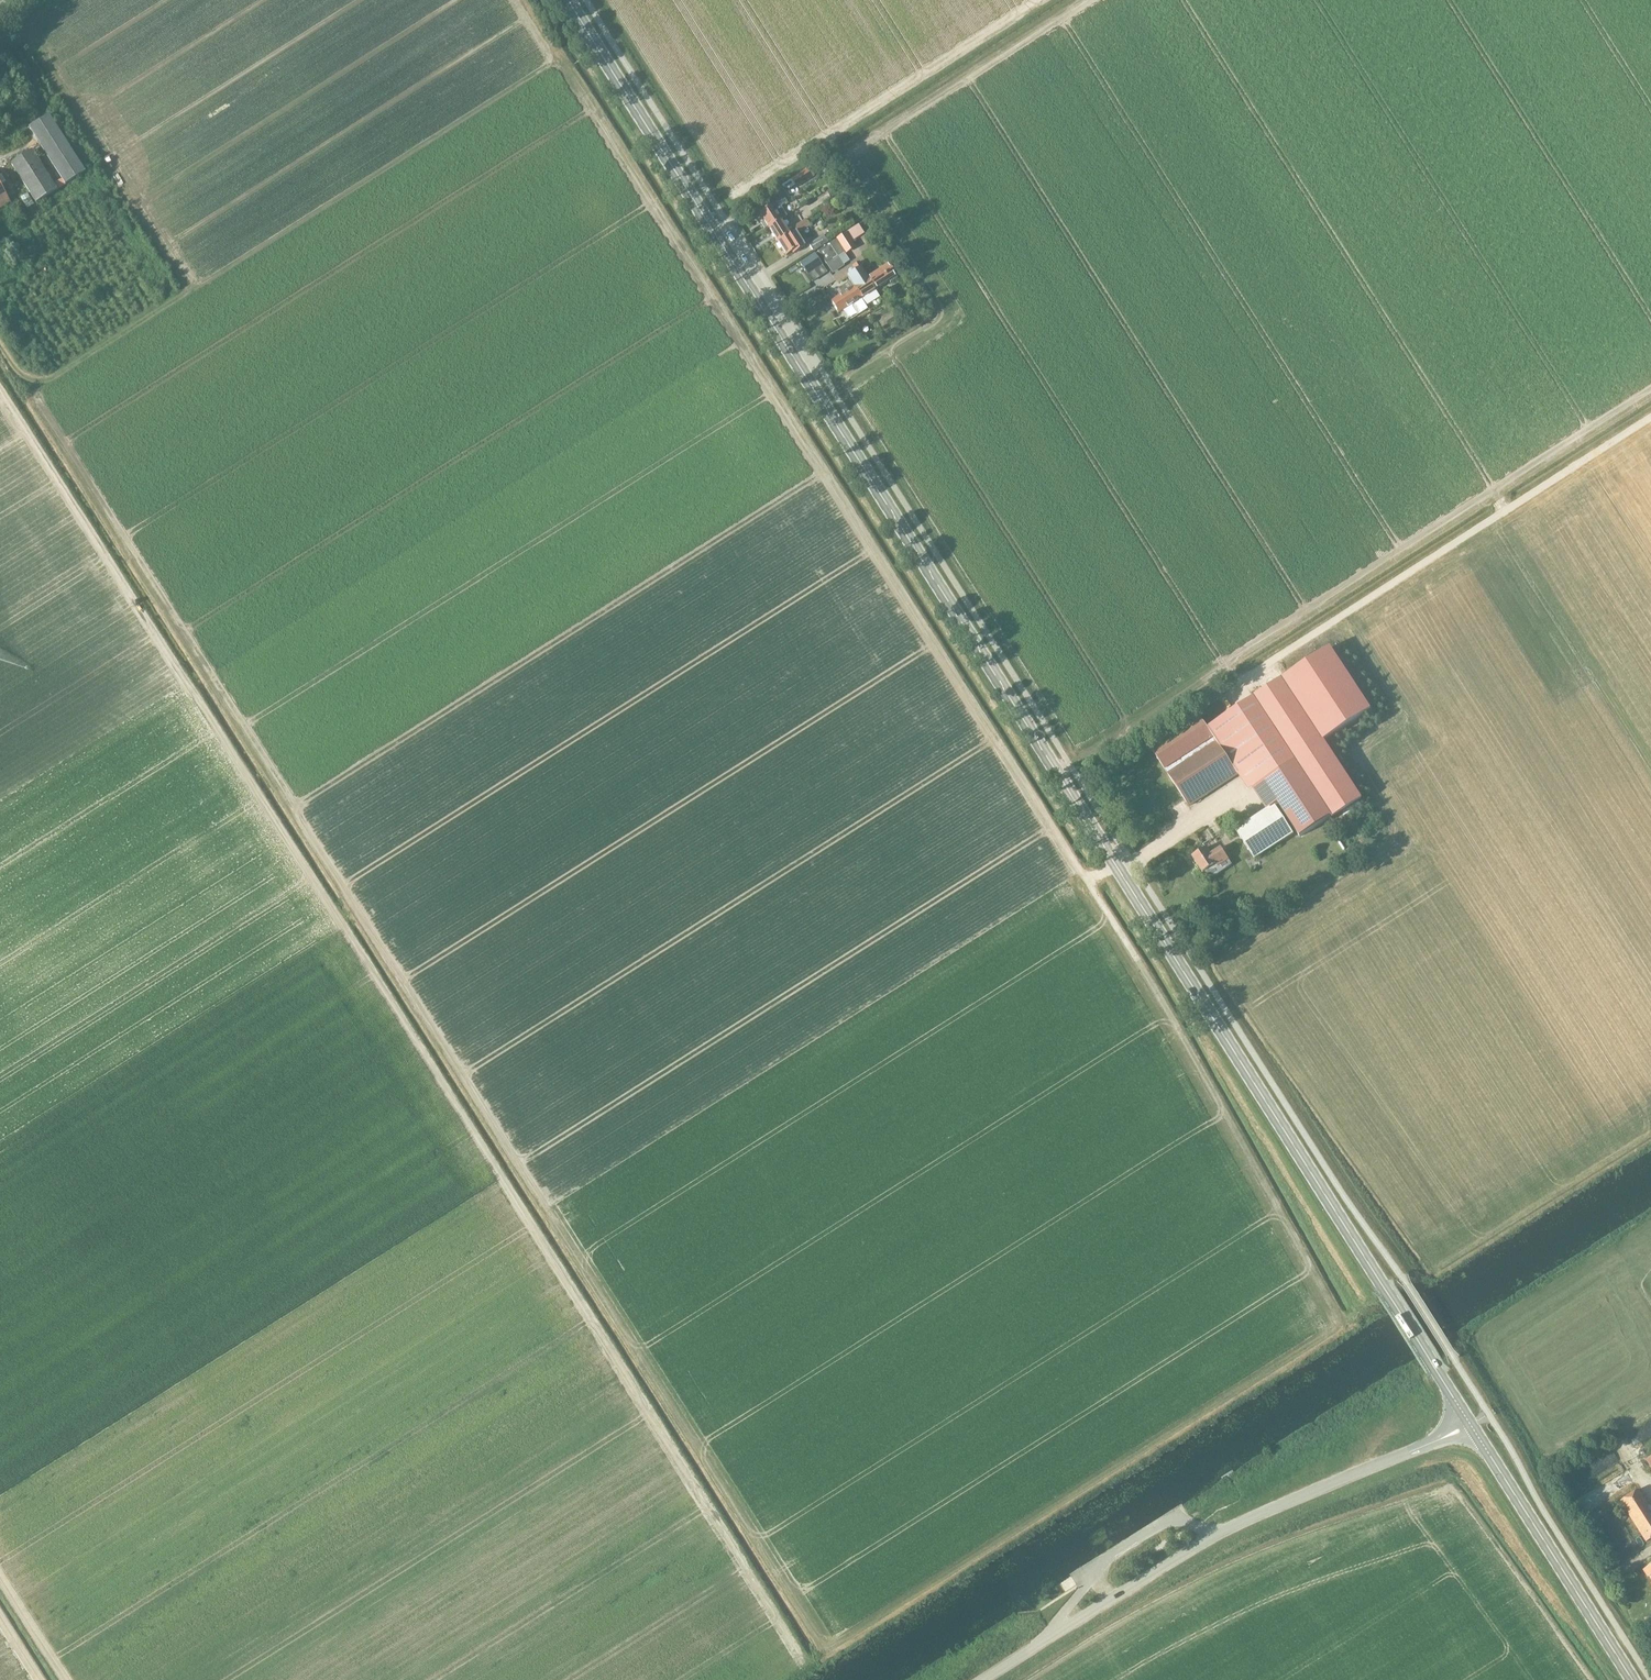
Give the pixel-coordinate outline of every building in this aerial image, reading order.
[(40,145),(11,164),(36,203),(85,172),(49,115),(29,128),(40,145)] [(791,179),(796,187),(813,176),(808,168),(791,179)] [(779,185),(784,193),(794,186),(789,178),(779,185)] [(827,191),(831,197),(847,187),(844,181),(827,191)] [(9,202),(0,187),(0,208),(9,202)] [(768,227),(780,219),(786,215),(780,206),(786,202),(782,196),(769,204),(770,205),(759,212),(768,227)] [(801,230),(806,227),(809,225),(805,218),(797,223),(801,230)] [(794,230),(792,226),(792,227),(791,224),(785,228),(780,219),(768,227),(777,241),(788,233),(794,230)] [(796,233),(801,230),(797,223),(792,226),(794,230),(796,233)] [(788,233),(777,241),(785,255),(790,252),(792,254),(798,250),(804,246),(800,239),(794,230),(788,233)] [(844,251),(854,245),(843,230),(834,236),(844,251)] [(808,244),(812,251),(827,242),(823,234),(808,244)] [(837,256),(835,253),(829,244),(818,251),(826,263),(837,256)] [(844,268),(841,264),(848,259),(843,252),(826,264),(833,275),(844,268)] [(826,273),(818,260),(814,253),(799,263),(812,282),(826,273)] [(867,277),(875,289),(889,280),(890,283),(897,278),(888,264),(882,269),(881,268),(867,277)] [(856,270),(847,276),(853,286),(861,298),(875,289),(867,277),(864,272),(865,271),(862,266),(855,270),(856,270)] [(847,307),(861,298),(853,286),(830,301),(838,313),(847,307)] [(1369,710),(1328,648),(1279,680),(1295,704),(1320,742),(1321,742),(1369,710)] [(1268,723),(1295,704),(1279,680),(1251,698),(1268,723)] [(1268,723),(1251,698),(1207,727),(1216,741),(1238,774),(1246,786),(1248,785),(1265,810),(1273,804),(1276,802),(1263,781),(1292,762),(1293,761),(1293,760),(1268,723)] [(1293,760),(1294,759),(1320,742),(1295,704),(1268,723),(1293,760)] [(1167,773),(1216,741),(1207,727),(1199,715),(1150,747),(1167,773)] [(1216,741),(1167,773),(1189,806),(1238,774),(1216,741)] [(1321,742),(1320,742),(1294,759),(1331,816),(1329,817),(1329,818),(1358,798),(1321,742)] [(1331,816),(1294,759),(1293,760),(1293,761),(1292,762),(1263,781),(1299,837),(1329,817),(1331,816)] [(1254,860),(1293,834),(1273,804),(1265,810),(1235,830),(1254,860)] [(1192,857),(1202,873),(1216,864),(1218,867),(1229,860),(1221,848),(1210,855),(1206,848),(1192,857)] [(1638,1489),(1620,1501),(1646,1542),(1650,1539),(1650,1509),(1638,1489)] [(1609,1532),(1619,1526),(1610,1512),(1601,1517),(1609,1532)] [(1624,1536),(1618,1539),(1623,1548),(1629,1545),(1624,1536)]
